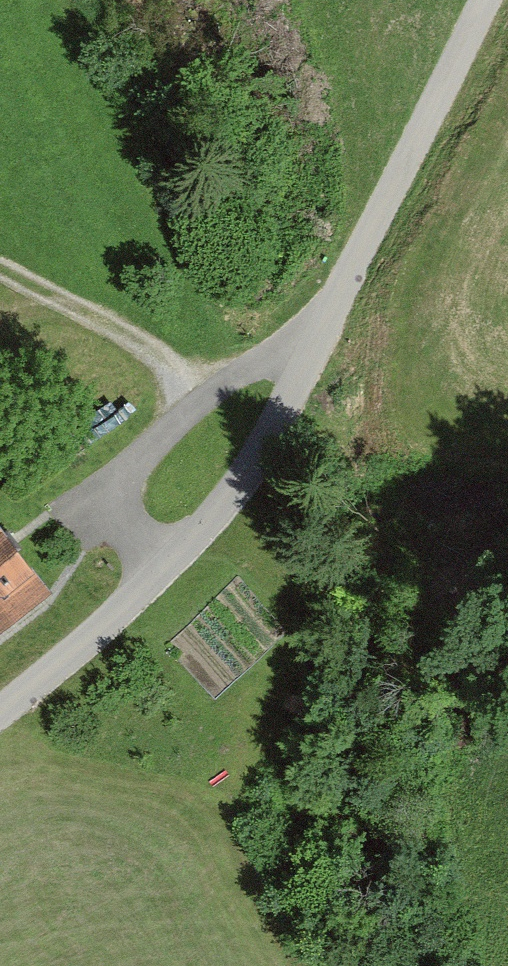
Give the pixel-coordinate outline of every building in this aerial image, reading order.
[(45,602),(0,544),(0,637),(45,602)]
